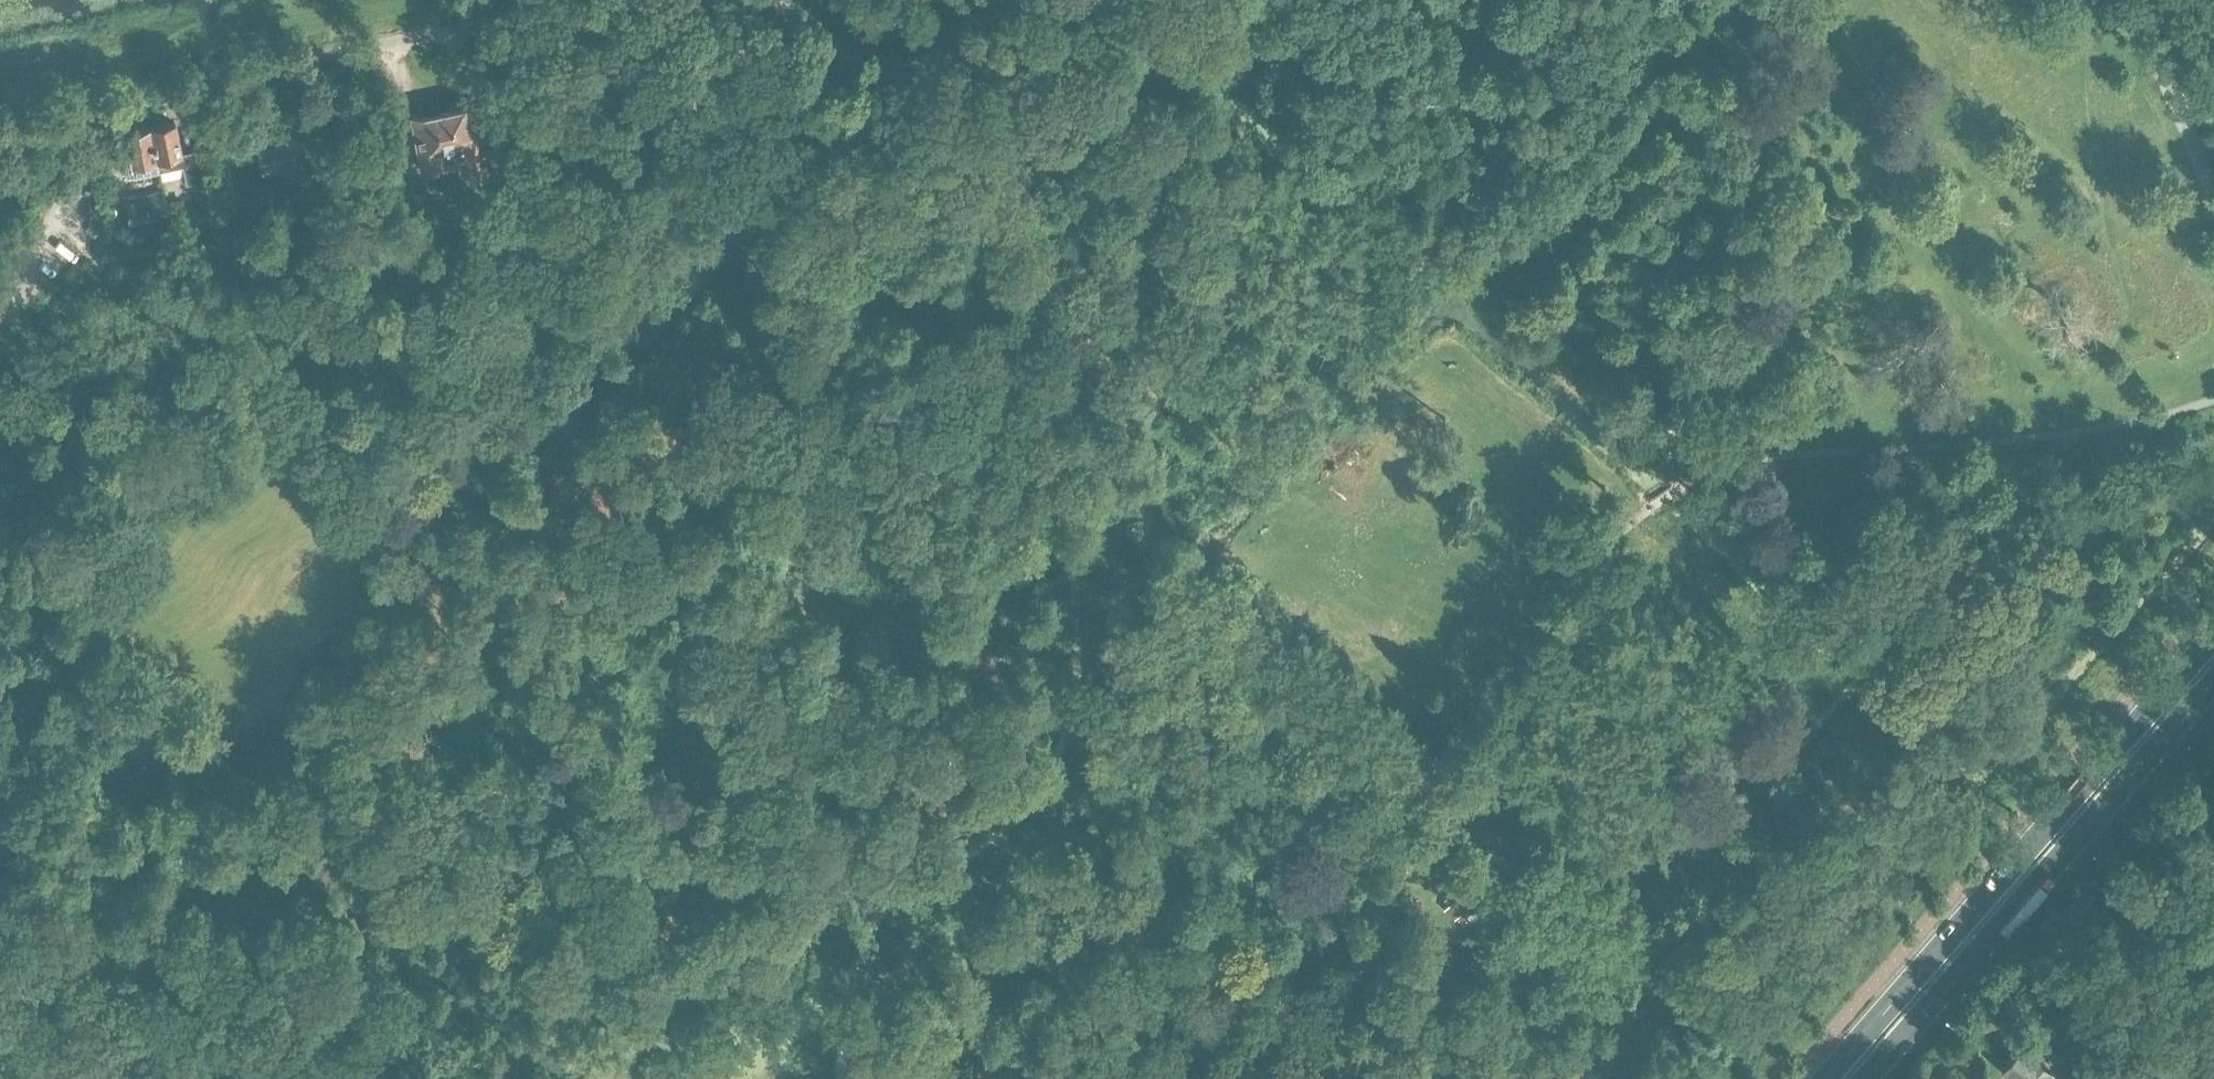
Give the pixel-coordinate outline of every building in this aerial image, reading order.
[(464,178),(495,172),(480,101),(413,115),(424,170),(461,162),(464,178)] [(176,122),(151,127),(157,158),(159,169),(183,164),(186,181),(201,178),(195,148),(182,151),(176,122)] [(132,162),(124,164),(126,175),(159,169),(157,158),(151,127),(126,132),(132,162)] [(171,217),(171,216),(168,205),(165,189),(126,197),(131,225),(171,217)] [(2004,664),(2015,652),(2004,642),(1993,653),(2004,664)] [(2003,1067),(2017,1078),(2063,1078),(2023,1044),(2003,1067)]
